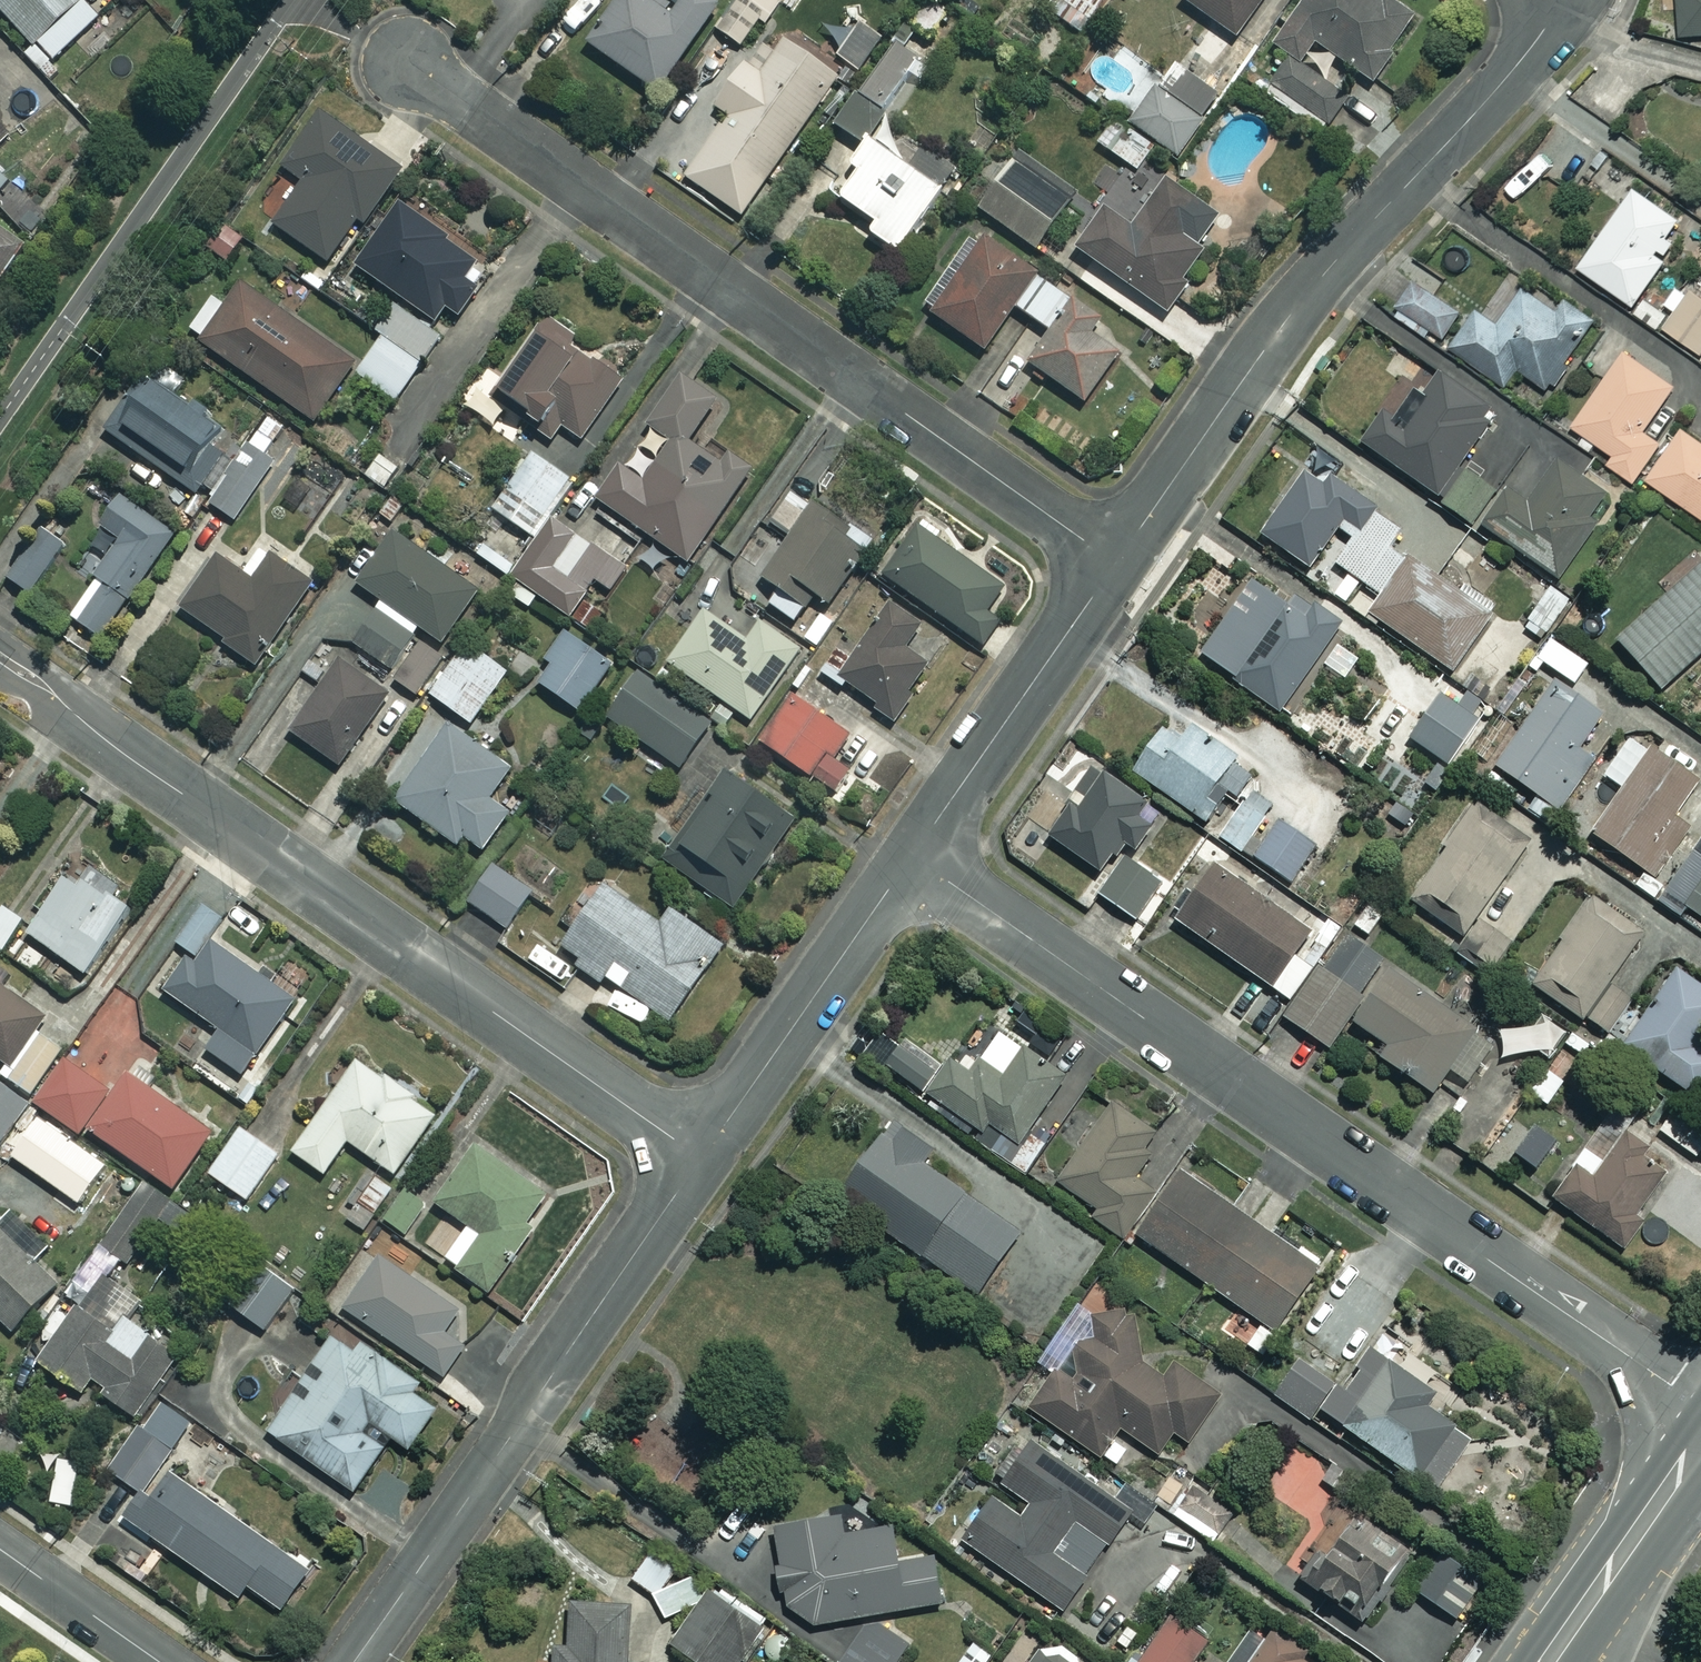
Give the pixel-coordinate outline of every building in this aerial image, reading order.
[(105,10),(95,0),(0,0),(0,8),(35,45),(26,54),(50,79),(58,72),(50,62),(105,10)] [(584,38),(654,86),(713,0),(610,0),(584,38)] [(776,0),(734,0),(715,26),(741,44),(761,16),(767,20),(780,2),(776,0)] [(934,0),(926,0),(911,21),(931,35),(949,10),(934,0)] [(1045,6),(1080,31),(1104,0),(1049,0),(1045,6)] [(1236,35),(1261,0),(1185,0),(1236,35)] [(1286,52),(1262,87),(1325,129),(1348,94),(1299,61),(1313,40),(1372,80),(1414,18),(1387,0),(1301,0),(1273,42),(1286,52)] [(1679,36),(1700,35),(1700,0),(1676,0),(1679,36)] [(883,36),(851,9),(824,42),(856,68),(883,36)] [(838,75),(786,37),(760,72),(742,59),(713,99),(731,112),(686,174),(740,212),(838,75)] [(920,58),(895,40),(835,122),(860,140),(920,58)] [(1219,95),(1172,63),(1129,124),(1176,156),(1219,95)] [(401,168),(322,111),(283,164),(305,180),(274,221),(332,263),(401,168)] [(1151,143),(1115,118),(1098,142),(1134,167),(1151,143)] [(941,188),(867,136),(850,160),(858,165),(829,206),(896,252),(941,188)] [(1070,198),(1011,157),(977,205),(1036,246),(1070,198)] [(1202,201),(1166,176),(1133,224),(1107,205),(1078,247),(1163,307),(1204,250),(1179,233),(1202,201)] [(1688,227),(1634,187),(1580,262),(1634,301),(1688,227)] [(436,321),(445,308),(460,318),(483,286),(468,276),(481,258),(400,200),(355,263),(436,321)] [(0,224),(0,278),(25,242),(0,224)] [(1039,266),(983,228),(927,308),(984,347),(1014,303),(1051,329),(1029,361),(1084,399),(1120,346),(1091,327),(1098,317),(1035,273),(1039,266)] [(1548,385),(1594,317),(1520,267),(1487,315),(1474,306),(1449,342),(1507,381),(1518,364),(1548,385)] [(301,320),(241,278),(224,302),(214,295),(189,330),(312,417),(369,337),(316,299),(301,320)] [(1418,279),(1394,313),(1436,343),(1460,309),(1418,279)] [(1689,286),(1664,326),(1700,350),(1700,293),(1689,286)] [(572,337),(545,319),(498,390),(541,419),(535,428),(552,439),(562,424),(582,438),(622,377),(569,342),(572,337)] [(1673,383),(1624,350),(1573,424),(1615,452),(1608,462),(1634,480),(1661,441),(1643,428),(1673,383)] [(153,370),(107,430),(192,495),(238,436),(153,370)] [(1490,407),(1440,372),(1419,401),(1413,397),(1398,418),(1384,408),(1360,440),(1436,494),(1483,427),(1478,424),(1490,407)] [(733,410),(685,375),(593,499),(682,565),(754,468),(712,437),(733,410)] [(284,425),(268,415),(250,443),(266,453),(284,425)] [(1683,426),(1648,476),(1700,514),(1700,439),(1683,426)] [(1615,495),(1537,440),(1479,522),(1558,577),(1615,495)] [(634,555),(558,502),(573,480),(534,453),(470,545),(572,616),(598,580),(611,589),(634,555)] [(404,471),(381,454),(366,473),(389,491),(404,471)] [(263,475),(240,460),(212,503),(235,518),(263,475)] [(1382,497),(1340,468),(1327,487),(1306,472),(1263,533),(1309,566),(1320,550),(1382,594),(1370,612),(1456,672),(1494,617),(1389,544),(1400,529),(1373,510),(1382,497)] [(768,602),(796,619),(789,629),(817,647),(837,615),(824,607),(870,536),(792,485),(771,519),(791,532),(763,575),(779,585),(768,602)] [(175,532),(121,495),(75,561),(95,575),(68,613),(102,636),(175,532)] [(1005,586),(918,524),(884,573),(981,642),(998,619),(987,611),(1005,586)] [(66,545),(45,528),(8,575),(30,592),(66,545)] [(478,589),(393,530),(358,581),(383,599),(354,641),(389,666),(418,624),(442,640),(478,589)] [(254,578),(219,553),(182,607),(226,637),(223,641),(257,664),(314,582),(271,553),(254,578)] [(1618,639),(1661,686),(1700,651),(1700,565),(1618,639)] [(1306,614),(1255,576),(1200,649),(1281,709),(1344,624),(1314,603),(1306,614)] [(1569,597),(1546,585),(1527,620),(1550,632),(1569,597)] [(944,639),(890,603),(842,677),(896,712),(944,639)] [(746,639),(704,609),(668,660),(749,717),(799,645),(760,618),(746,639)] [(613,660),(566,628),(533,677),(580,708),(613,660)] [(442,654),(420,641),(396,679),(419,693),(442,654)] [(507,670),(467,641),(431,692),(471,721),(507,670)] [(388,691),(339,658),(291,730),(340,763),(388,691)] [(709,717),(632,672),(604,719),(681,764),(709,717)] [(1601,713),(1547,678),(1492,761),(1552,801),(1581,757),(1574,753),(1601,713)] [(850,732),(792,692),(760,739),(832,789),(849,763),(835,754),(850,732)] [(1481,722),(1439,692),(1407,735),(1450,766),(1481,722)] [(1240,804),(1220,835),(1297,885),(1348,807),(1257,748),(1248,761),(1172,711),(1133,770),(1207,819),(1224,794),(1240,804)] [(511,766),(450,723),(396,799),(457,842),(463,834),(482,847),(510,808),(491,795),(511,766)] [(1697,777),(1650,745),(1591,829),(1657,875),(1691,827),(1672,814),(1697,777)] [(796,815),(728,767),(664,856),(732,905),(796,815)] [(1159,808),(1103,772),(1080,809),(1071,803),(1050,835),(1103,869),(1123,838),(1135,846),(1159,808)] [(1524,848),(1469,812),(1411,899),(1465,935),(1457,948),(1488,968),(1508,939),(1477,918),(1524,848)] [(1161,882),(1126,857),(1100,893),(1135,918),(1161,882)] [(1310,929),(1214,861),(1174,916),(1271,984),(1310,929)] [(530,889),(492,864),(468,900),(506,925),(530,889)] [(130,904),(71,865),(27,931),(86,970),(130,904)] [(1686,903),(1700,914),(1700,883),(1686,903)] [(604,999),(646,1027),(654,1015),(664,1023),(720,940),(670,906),(658,922),(602,884),(557,950),(612,987),(604,999)] [(1644,930),(1591,894),(1531,982),(1605,1032),(1629,996),(1608,982),(1644,930)] [(1385,909),(1369,899),(1352,924),(1368,934),(1385,909)] [(2,948),(21,919),(3,906),(0,911),(0,947),(2,948)] [(1494,1043),(1343,932),(1284,1013),(1329,1046),(1350,1017),(1384,1042),(1377,1051),(1431,1091),(1449,1067),(1467,1081),(1494,1043)] [(296,998),(213,939),(198,960),(190,954),(166,989),(221,1028),(207,1047),(243,1073),(296,998)] [(1678,967),(1623,1043),(1694,1094),(1700,1084),(1700,1048),(1695,1043),(1700,1035),(1700,984),(1678,967)] [(0,983),(0,1058),(9,1064),(44,1014),(0,983)] [(943,1074),(897,1042),(876,1072),(1007,1162),(1069,1072),(984,1013),(943,1074)] [(1560,1021),(1498,1027),(1501,1057),(1563,1050),(1560,1021)] [(67,1057),(39,1096),(172,1188),(214,1128),(128,1068),(113,1089),(67,1057)] [(436,1111),(357,1057),(293,1150),(324,1172),(347,1138),(395,1171),(436,1111)] [(1566,1084),(1548,1067),(1529,1088),(1547,1104),(1566,1084)] [(0,1080),(0,1138),(2,1139),(29,1101),(0,1080)] [(1173,1128),(1120,1091),(1106,1111),(1086,1098),(1039,1166),(1099,1208),(1093,1216),(1120,1235),(1152,1189),(1137,1179),(1173,1128)] [(97,1146),(35,1103),(16,1129),(78,1173),(97,1146)] [(935,1149),(891,1119),(838,1196),(977,1292),(1020,1230),(925,1164),(935,1149)] [(1557,1141),(1534,1124),(1511,1156),(1534,1173),(1557,1141)] [(280,1154),(242,1125),(208,1171),(247,1199),(280,1154)] [(1676,1159),(1627,1125),(1595,1170),(1581,1160),(1554,1197),(1626,1248),(1646,1220),(1637,1214),(1676,1159)] [(549,1190),(474,1143),(438,1202),(468,1221),(445,1259),(489,1287),(549,1190)] [(1152,1244),(1264,1321),(1247,1344),(1258,1351),(1318,1265),(1179,1169),(1129,1241),(1146,1253),(1152,1244)] [(392,1185),(376,1174),(348,1216),(364,1227),(392,1185)] [(171,1203),(145,1184),(100,1247),(127,1266),(171,1203)] [(0,1225),(0,1317),(11,1328),(57,1280),(0,1225)] [(459,1309),(380,1255),(345,1307),(443,1373),(463,1344),(444,1331),(459,1309)] [(293,1288),(252,1259),(224,1298),(265,1327),(293,1288)] [(141,1298),(103,1271),(40,1360),(83,1390),(89,1382),(138,1417),(182,1356),(127,1317),(141,1298)] [(1141,1326),(1108,1304),(1069,1362),(1096,1380),(1089,1391),(1057,1369),(1031,1407),(1101,1455),(1119,1427),(1158,1453),(1173,1431),(1189,1442),(1222,1394),(1175,1362),(1165,1376),(1125,1349),(1141,1326)] [(419,1381),(339,1327),(316,1361),(329,1370),(307,1401),(295,1393),(269,1431),(354,1488),(391,1434),(409,1446),(435,1408),(411,1392),(419,1381)] [(1347,1364),(1302,1330),(1262,1382),(1307,1417),(1347,1364)] [(1433,1391),(1374,1348),(1328,1412),(1436,1489),(1472,1439),(1423,1404),(1433,1391)] [(114,1473),(143,1493),(126,1516),(238,1596),(247,1584),(281,1607),(309,1568),(163,1464),(195,1420),(166,1399),(114,1473)] [(1296,1446),(1268,1421),(1232,1463),(1260,1487),(1296,1446)] [(1131,1510),(1032,1441),(964,1540),(1063,1609),(1131,1510)] [(1225,1507),(1192,1483),(1171,1512),(1205,1536),(1225,1507)] [(1405,1546),(1355,1511),(1308,1578),(1358,1613),(1405,1546)] [(842,1516),(774,1526),(780,1565),(772,1566),(776,1591),(784,1590),(786,1602),(814,1624),(942,1605),(933,1546),(898,1552),(894,1524),(844,1531),(842,1516)] [(1459,1561),(1444,1550),(1416,1586),(1454,1616),(1475,1589),(1451,1571),(1459,1561)] [(692,1596),(652,1553),(631,1573),(671,1615),(692,1596)] [(709,1589),(669,1646),(692,1661),(737,1661),(762,1626),(709,1589)] [(571,1601),(570,1642),(553,1642),(553,1661),(630,1661),(629,1599),(571,1601)] [(1170,1614),(1138,1661),(1192,1661),(1207,1639),(1170,1614)] [(1259,1619),(1229,1661),(1322,1661),(1259,1619)] [(866,1621),(837,1661),(898,1661),(907,1650),(866,1621)] [(1052,1634),(1032,1661),(1092,1661),(1052,1634)] [(973,1641),(958,1661),(986,1661),(992,1654),(973,1641)]
